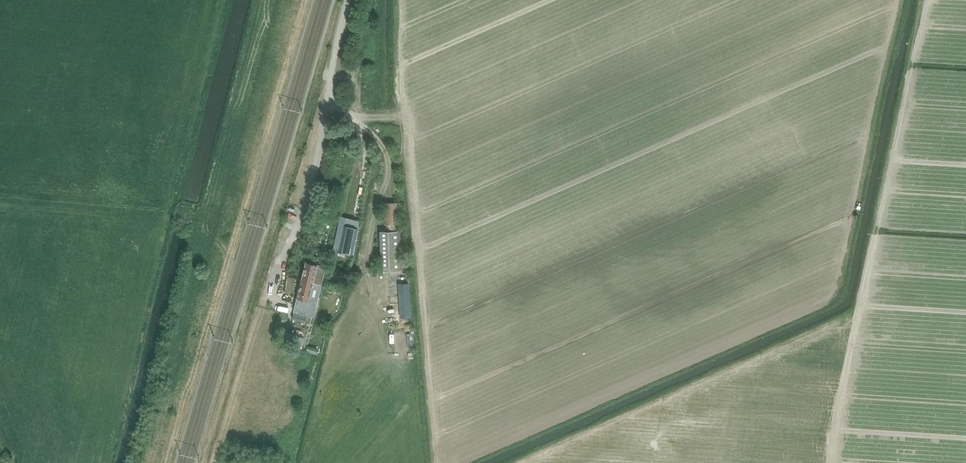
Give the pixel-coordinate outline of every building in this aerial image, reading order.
[(345,226),(340,252),(355,255),(356,249),(360,230),(360,229),(345,226)] [(318,227),(317,234),(327,236),(328,229),(318,227)] [(399,230),(383,231),(379,231),(381,271),(402,270),(400,230),(399,230)] [(305,262),(300,279),(311,282),(315,265),(309,263),(305,262)] [(296,297),(297,297),(306,300),(307,299),(311,282),(300,279),(296,297)] [(409,283),(401,284),(403,312),(411,311),(409,283)] [(293,310),(292,318),(306,322),(308,314),(311,300),(307,299),(306,300),(297,297),(293,310)] [(305,352),(317,355),(319,350),(307,347),(305,352)]
